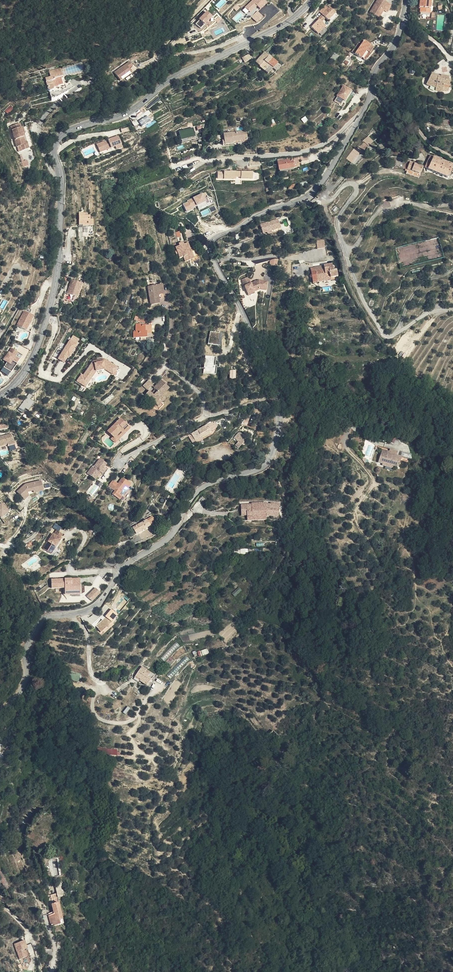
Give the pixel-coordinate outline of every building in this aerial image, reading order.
[(215,5),(219,9),(226,1),(225,0),(220,0),(215,5)] [(247,14),(257,5),(260,9),(268,2),(266,0),(252,0),(242,9),(247,14)] [(367,9),(377,13),(381,6),(383,0),(371,0),(367,9)] [(420,8),(422,8),(421,11),(432,13),(433,0),(421,0),(420,8)] [(210,6),(206,2),(201,7),(205,11),(210,6)] [(326,18),(335,9),(328,3),(316,15),(320,19),(323,15),(326,18)] [(257,22),(263,16),(257,11),(251,17),(257,22)] [(204,12),(196,20),(202,25),(209,17),(204,12)] [(345,51),(351,54),(356,46),(360,49),(364,42),(354,36),(345,51)] [(356,46),(351,54),(355,57),(360,49),(356,46)] [(266,55),(261,51),(256,56),(261,61),(266,55)] [(278,63),(266,55),(261,61),(268,68),(270,66),(272,68),(278,63)] [(261,61),(256,56),(252,60),(256,65),(261,61)] [(120,79),(135,68),(129,59),(114,71),(120,79)] [(261,61),(256,65),(264,73),(268,68),(261,61)] [(40,73),(40,84),(46,84),(46,82),(51,82),(51,81),(55,81),(55,76),(53,75),(57,74),(56,65),(45,66),(45,73),(40,73)] [(435,73),(429,70),(423,82),(426,83),(427,82),(432,84),(432,86),(439,88),(440,86),(445,88),(447,80),(445,79),(446,75),(439,73),(438,76),(435,75),(435,73)] [(46,82),(46,84),(60,85),(59,74),(57,74),(53,75),(55,76),(55,81),(51,81),(51,82),(46,82)] [(341,99),(347,88),(339,83),(333,94),(341,99)] [(14,144),(17,144),(23,142),(21,135),(20,130),(19,125),(18,121),(9,123),(14,144)] [(193,127),(179,130),(181,139),(196,136),(193,127)] [(221,130),(221,136),(222,142),(231,140),(230,138),(245,136),(243,127),(221,130)] [(372,136),(368,129),(364,132),(365,134),(368,139),(372,136)] [(360,146),(368,139),(365,134),(356,141),(359,145),(360,146)] [(23,142),(17,144),(18,149),(26,147),(23,135),(21,135),(23,142)] [(120,147),(116,136),(98,142),(100,150),(112,146),(113,149),(120,147)] [(351,155),(357,148),(352,143),(345,150),(351,155)] [(437,156),(438,153),(433,152),(427,168),(445,176),(448,171),(450,171),(451,167),(449,166),(451,163),(437,156)] [(419,171),(421,164),(408,159),(396,154),(394,161),(419,171)] [(290,166),(288,158),(274,161),(276,169),(290,166)] [(250,178),(250,170),(221,169),(221,177),(233,177),(233,175),(237,175),(237,177),(250,178)] [(207,201),(203,193),(186,200),(187,202),(183,204),(186,212),(193,209),(192,207),(207,201)] [(78,225),(92,224),(92,216),(86,216),(86,213),(78,214),(78,225)] [(256,231),(261,229),(266,227),(270,226),(269,223),(269,217),(253,223),(256,231)] [(182,239),(178,241),(177,239),(173,241),(174,243),(170,245),(175,255),(179,253),(181,258),(186,256),(187,259),(194,256),(189,243),(185,244),(182,239)] [(315,247),(315,240),(306,239),(306,247),(315,247)] [(316,240),(317,248),(325,248),(324,239),(316,240)] [(318,272),(318,266),(295,266),(295,281),(317,282),(318,278),(321,279),(321,272),(318,272)] [(248,281),(247,279),(241,282),(245,290),(250,288),(251,290),(257,287),(263,288),(264,279),(256,278),(248,281)] [(155,291),(161,290),(159,282),(145,285),(148,303),(158,301),(157,297),(155,291)] [(75,298),(79,287),(69,283),(65,295),(75,298)] [(22,331),(30,316),(20,311),(13,326),(22,331)] [(147,325),(132,325),(132,333),(130,333),(130,339),(147,338),(147,325)] [(221,344),(221,332),(209,331),(209,344),(221,344)] [(72,336),(60,356),(65,359),(68,356),(69,356),(76,345),(75,345),(78,340),(72,336)] [(8,347),(0,358),(0,360),(3,362),(0,365),(0,368),(6,372),(18,355),(8,347)] [(204,374),(215,374),(215,355),(204,356),(204,374)] [(113,374),(118,368),(104,359),(93,361),(83,374),(81,373),(77,380),(82,384),(86,377),(90,379),(96,370),(105,369),(113,374)] [(169,385),(161,377),(153,385),(155,387),(157,388),(151,395),(149,393),(146,391),(142,395),(153,405),(159,398),(162,401),(166,397),(162,393),(169,385)] [(145,389),(151,383),(146,379),(140,385),(145,389)] [(29,393),(18,409),(22,412),(25,408),(28,410),(34,401),(30,399),(32,396),(29,393)] [(159,398),(153,405),(156,408),(162,401),(159,398)] [(103,435),(108,440),(109,441),(110,440),(112,441),(117,436),(116,435),(118,433),(119,434),(124,430),(116,422),(103,435)] [(187,437),(190,443),(197,439),(198,441),(207,436),(206,434),(211,432),(208,427),(204,430),(203,428),(187,437)] [(109,441),(108,440),(106,442),(110,446),(125,432),(124,430),(119,434),(118,433),(116,435),(117,436),(112,441),(110,440),(109,441)] [(15,443),(14,440),(9,434),(0,437),(0,448),(7,445),(7,446),(15,443)] [(239,445),(245,438),(241,434),(239,435),(241,437),(236,442),(239,445)] [(398,458),(388,457),(386,456),(386,453),(378,452),(375,465),(380,466),(385,467),(385,466),(392,467),(395,468),(398,458)] [(100,473),(104,467),(107,463),(101,458),(93,467),(93,466),(87,474),(95,480),(100,473)] [(113,479),(108,485),(114,490),(112,494),(115,497),(118,493),(121,495),(123,497),(129,489),(128,488),(131,484),(124,478),(121,482),(120,481),(118,483),(113,479)] [(25,484),(15,492),(21,497),(27,492),(33,491),(33,493),(40,492),(44,491),(41,480),(40,480),(25,484)] [(252,517),(267,516),(267,514),(279,516),(280,502),(271,502),(270,503),(266,503),(266,501),(251,502),(252,503),(247,504),(247,515),(247,516),(252,516),(252,517)] [(0,504),(0,516),(1,517),(9,510),(2,502),(0,504)] [(150,516),(141,522),(145,529),(154,523),(150,516)] [(145,529),(141,522),(133,527),(137,534),(145,529)] [(54,545),(56,546),(62,537),(60,536),(63,532),(57,528),(54,533),(52,532),(43,547),(50,552),(54,545)] [(72,583),(72,578),(52,578),(52,588),(57,588),(57,584),(65,584),(65,589),(72,589),(72,591),(81,591),(80,583),(72,583)] [(57,584),(57,588),(63,588),(63,594),(71,594),(72,591),(72,589),(65,589),(65,584),(57,584)] [(95,587),(87,595),(93,600),(101,591),(95,587)] [(231,593),(235,597),(242,590),(239,587),(231,593)] [(100,621),(93,629),(98,634),(106,627),(105,626),(107,623),(109,624),(114,616),(105,609),(98,619),(100,621)] [(151,678),(153,673),(140,666),(135,675),(140,678),(139,680),(142,682),(148,676),(151,678)] [(67,670),(66,679),(76,672),(67,670)] [(76,672),(66,679),(79,681),(80,673),(76,672)] [(147,685),(151,678),(148,676),(142,682),(147,685)] [(46,911),(53,910),(52,906),(56,905),(54,895),(49,896),(50,902),(44,903),(46,911)] [(57,928),(56,926),(56,925),(53,910),(46,911),(47,919),(42,920),(43,932),(50,930),(57,928)] [(16,965),(26,963),(25,956),(23,948),(13,949),(16,965)] [(49,954),(39,953),(39,961),(48,962),(49,954)]
